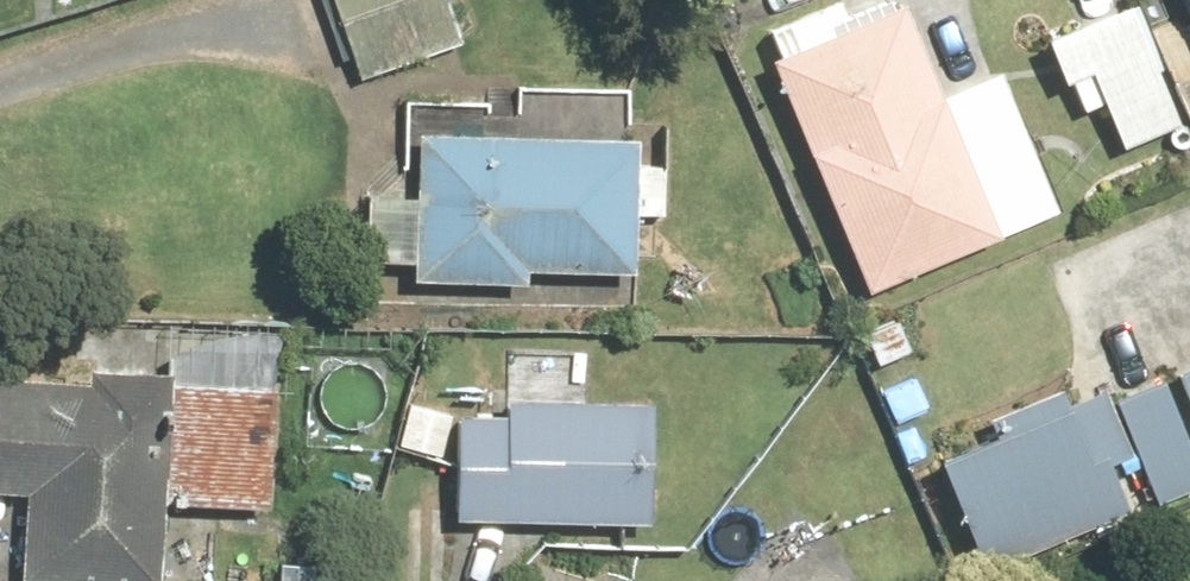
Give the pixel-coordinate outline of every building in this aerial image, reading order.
[(362,73),(469,46),(457,0),(344,0),(362,73)] [(778,46),(881,289),(1075,208),(1011,57),(949,84),(913,0),(888,0),(778,46)] [(1053,27),(1103,152),(1189,117),(1189,103),(1148,0),(1120,0),(1053,27)] [(432,180),(370,179),(368,271),(641,275),(643,127),(433,124),(432,180)] [(290,321),(82,315),(81,369),(0,366),(0,493),(26,494),(24,573),(69,574),(69,580),(208,580),(172,580),(174,503),(285,506),(290,321)] [(1163,492),(1189,481),(1189,379),(1127,404),(1163,492)] [(1089,384),(942,443),(991,564),(1138,505),(1089,384)] [(459,390),(457,511),(665,515),(667,394),(459,390)] [(602,568),(599,580),(658,580),(602,568)]
